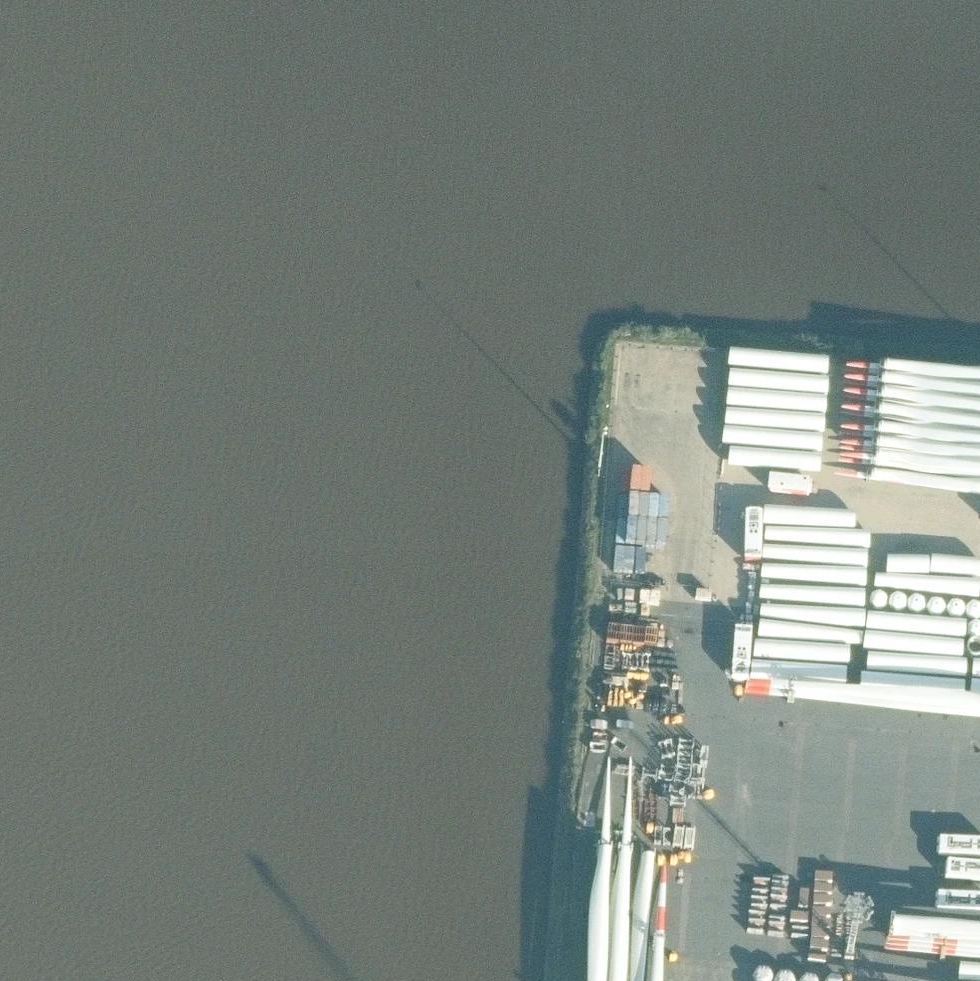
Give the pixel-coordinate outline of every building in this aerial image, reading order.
[(742,387),(766,389),(767,385),(791,387),(793,361),(744,357),(742,387)] [(604,573),(604,597),(667,597),(667,573),(604,573)] [(771,668),(793,669),(795,650),(772,649),(771,668)] [(738,890),(738,929),(762,928),(762,919),(786,919),(786,916),(801,916),(801,922),(814,921),(813,892),(778,893),(778,890),(738,890)]
